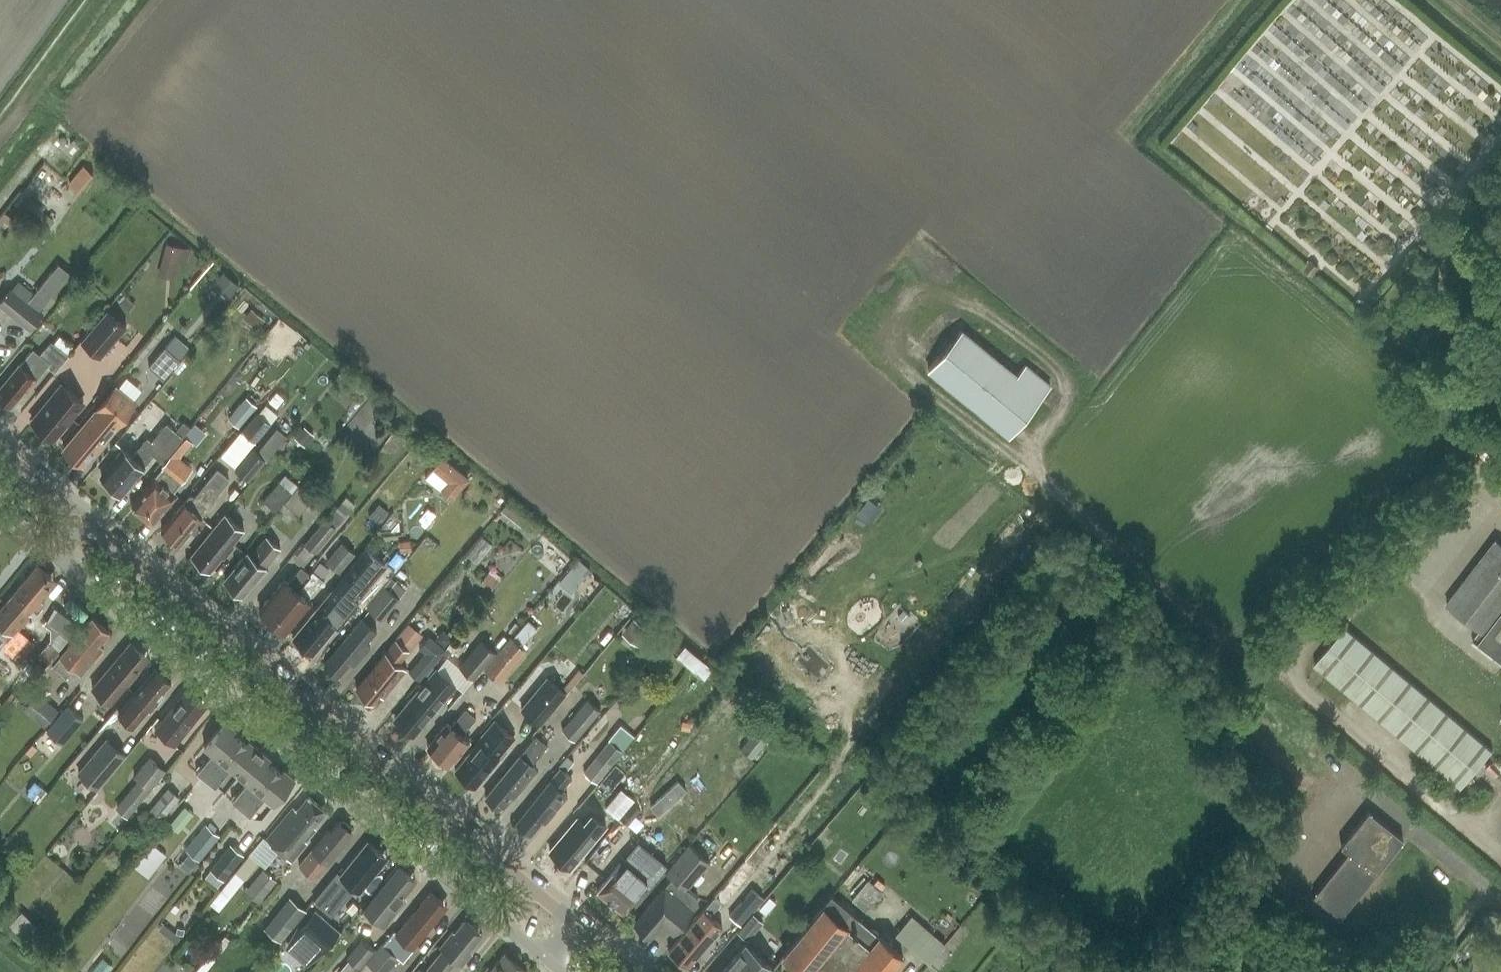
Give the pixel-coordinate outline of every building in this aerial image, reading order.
[(1485,62),(1407,0),(1293,0),(1213,100),(1223,96),(1269,132),(1261,174),(1278,214),(1289,213),(1303,224),(1313,219),(1341,224),(1364,243),(1367,260),(1392,265),(1451,191),(1455,169),(1436,165),(1440,141),(1449,161),(1475,158),(1461,147),(1462,142),(1457,141),(1451,148),(1450,138),(1475,134),(1461,102),(1476,96),(1474,82),(1479,83),(1470,76),(1487,74),(1485,62)] [(82,167),(68,183),(79,193),(93,176),(82,167)] [(43,212),(45,209),(32,199),(22,212),(47,231),(54,221),(43,212)] [(167,242),(159,274),(176,279),(180,262),(188,264),(192,249),(167,242)] [(1304,267),(1313,274),(1319,267),(1310,260),(1304,267)] [(224,273),(216,283),(231,295),(239,286),(224,273)] [(27,301),(12,289),(0,303),(0,305),(30,330),(43,314),(27,301)] [(84,339),(103,355),(128,324),(110,309),(84,339)] [(1017,375),(985,349),(961,329),(928,369),(1010,436),(1051,385),(1025,364),(1017,375)] [(69,356),(51,342),(40,354),(33,349),(21,365),(20,364),(0,390),(0,397),(11,406),(25,389),(28,391),(48,366),(56,373),(69,356)] [(165,347),(149,367),(163,379),(180,359),(165,347)] [(120,423),(140,400),(120,383),(64,449),(83,465),(93,451),(96,451),(106,439),(99,433),(112,417),(120,423)] [(84,402),(70,390),(63,384),(32,421),(54,439),(64,427),(63,427),(84,402)] [(230,421),(240,430),(257,409),(247,400),(230,421)] [(259,412),(243,431),(256,442),(273,424),(259,412)] [(184,421),(176,431),(167,423),(152,441),(148,438),(133,456),(125,449),(102,476),(104,478),(102,480),(111,488),(113,486),(122,493),(145,466),(154,455),(162,462),(183,437),(191,427),(184,421)] [(267,459),(287,436),(278,428),(259,452),(267,459)] [(314,435),(306,428),(300,435),(308,442),(314,435)] [(196,444),(203,434),(197,429),(190,439),(193,441),(196,444)] [(187,436),(173,453),(180,458),(193,441),(190,439),(187,436)] [(267,459),(257,450),(255,448),(238,469),(251,480),(267,459)] [(444,456),(434,469),(449,481),(441,490),(454,500),(471,478),(444,456)] [(173,491),(182,481),(164,466),(133,504),(132,505),(149,520),(150,518),(154,522),(177,494),(173,491)] [(265,500),(277,511),(293,491),(281,481),(265,500)] [(207,507),(219,493),(206,482),(195,496),(191,493),(162,529),(180,544),(191,531),(195,534),(206,520),(202,517),(209,508),(207,507)] [(285,505),(300,517),(317,496),(302,484),(285,505)] [(378,524),(389,512),(380,504),(369,516),(378,524)] [(233,543),(244,529),(226,514),(192,555),(210,570),(221,557),(224,558),(235,545),(233,543)] [(305,544),(315,552),(336,528),(326,519),(305,544)] [(265,566),(281,548),(267,536),(251,555),(247,552),(234,567),(236,569),(226,581),(228,582),(232,589),(236,589),(242,595),(255,579),(258,582),(269,569),(265,566)] [(1447,603),(1481,629),(1473,640),(1500,662),(1500,543),(1496,539),(1447,603)] [(411,551),(411,540),(405,541),(406,546),(401,546),(401,552),(411,551)] [(327,562),(340,572),(355,553),(342,542),(327,562)] [(559,581),(572,592),(590,571),(577,560),(559,581)] [(29,612),(56,580),(38,565),(0,610),(0,622),(13,633),(3,646),(20,661),(35,643),(19,629),(28,618),(25,616),(29,612)] [(273,620),(311,574),(301,566),(289,582),(285,579),(260,610),(273,620)] [(273,620),(286,631),(311,600),(308,598),(324,578),(314,570),(311,574),(273,620)] [(491,590),(501,577),(492,570),(482,582),(491,590)] [(339,606),(351,592),(339,582),(293,637),(313,653),(337,624),(330,618),(340,607),(339,606)] [(400,598),(385,586),(368,607),(382,619),(400,598)] [(66,605),(56,616),(71,630),(82,619),(66,605)] [(367,643),(377,630),(360,616),(359,617),(323,660),(322,661),(337,673),(340,674),(355,656),(359,658),(370,646),(367,643)] [(100,643),(110,632),(93,618),(53,665),(67,677),(74,668),(81,674),(104,647),(100,643)] [(501,680),(528,648),(523,645),(538,627),(529,620),(514,637),(513,636),(486,668),(501,680)] [(408,648),(420,632),(406,621),(394,638),(408,648)] [(1493,751),(1346,627),(1315,664),(1462,788),(1493,751)] [(426,654),(410,673),(420,681),(445,650),(429,637),(419,648),(426,654)] [(398,662),(408,648),(394,638),(354,686),(371,699),(374,696),(377,699),(385,690),(387,692),(406,668),(398,662)] [(56,658),(65,647),(55,639),(46,651),(56,658)] [(112,702),(149,657),(131,642),(93,687),(112,702)] [(476,676),(496,652),(484,642),(464,666),(476,676)] [(677,657),(705,679),(715,668),(686,646),(677,657)] [(162,693),(172,681),(156,668),(119,712),(134,725),(148,709),(151,711),(164,695),(162,693)] [(435,703),(452,682),(436,668),(404,706),(406,708),(396,720),(399,723),(400,726),(406,729),(413,734),(426,719),(428,720),(439,707),(435,703)] [(544,677),(518,708),(537,723),(562,692),(544,677)] [(175,744),(207,704),(187,689),(156,728),(156,727),(155,728),(175,744)] [(38,693),(25,709),(46,727),(59,712),(38,693)] [(587,699),(562,730),(575,741),(601,710),(587,699)] [(48,731),(64,744),(84,719),(68,706),(48,731)] [(462,735),(476,718),(466,709),(452,726),(448,722),(428,746),(438,755),(437,757),(447,766),(449,764),(450,765),(470,741),(462,735)] [(213,753),(197,772),(206,779),(241,737),(235,733),(237,730),(226,720),(205,746),(213,753)] [(478,741),(479,742),(455,770),(458,772),(459,775),(463,779),(466,779),(475,786),(492,767),(494,766),(498,762),(498,759),(499,757),(497,756),(514,736),(494,720),(478,741)] [(609,740),(622,751),(634,736),(621,725),(609,740)] [(757,730),(741,748),(753,758),(769,740),(757,730)] [(532,765),(548,745),(536,736),(486,796),(489,799),(490,802),(494,805),(497,805),(500,808),(501,807),(516,788),(521,788),(537,769),(532,765)] [(241,737),(206,779),(216,787),(231,768),(239,775),(261,749),(249,739),(247,742),(241,737)] [(107,740),(80,774),(98,789),(126,755),(107,740)] [(622,751),(609,740),(584,772),(597,782),(622,751)] [(32,755),(38,749),(33,745),(28,752),(32,755)] [(248,782),(232,801),(241,808),(276,766),(270,761),(272,759),(261,749),(239,775),(248,782)] [(135,777),(140,781),(150,789),(165,770),(150,757),(135,777)] [(276,766),(241,808),(250,816),(266,797),(275,804),(295,778),(283,768),(282,771),(276,766)] [(562,790),(572,777),(561,768),(518,821),(517,821),(520,824),(521,827),(525,830),(528,831),(532,833),(532,832),(547,813),(552,814),(568,794),(562,790)] [(126,817),(150,789),(140,781),(116,809),(126,817)] [(168,790),(150,812),(162,822),(180,800),(168,790)] [(606,808),(620,819),(635,802),(621,790),(606,808)] [(314,825),(327,810),(309,796),(296,811),(295,809),(285,821),(283,820),(267,840),(291,860),(307,841),(306,840),(316,827),(314,825)] [(179,832),(194,814),(185,807),(171,825),(179,832)] [(1341,917),(1403,839),(1369,811),(1341,845),(1349,852),(1314,896),(1341,917)] [(549,851),(569,868),(605,826),(591,813),(582,823),(576,818),(549,851)] [(339,848),(352,831),(350,830),(351,827),(344,821),(341,822),(339,821),(331,830),(330,829),(299,866),(315,879),(340,849),(339,848)] [(715,919),(725,906),(785,832),(774,824),(715,897),(669,951),(687,967),(723,926),(715,919)] [(205,825),(185,849),(198,860),(218,835),(205,825)] [(142,863),(157,874),(174,850),(159,839),(142,863)] [(360,891),(388,857),(368,841),(340,875),(360,891)] [(672,878),(634,922),(651,936),(662,923),(673,932),(698,902),(698,897),(688,889),(711,862),(689,843),(665,872),(672,878)] [(231,844),(211,870),(223,880),(243,854),(231,844)] [(245,879),(259,861),(250,853),(236,871),(245,879)] [(647,885),(656,873),(632,853),(623,865),(621,863),(598,891),(623,912),(633,901),(635,903),(649,887),(647,885)] [(189,872),(197,863),(190,858),(183,867),(189,872)] [(403,895),(416,880),(399,866),(364,910),(384,926),(405,899),(403,895)] [(247,891),(260,902),(277,881),(263,870),(247,891)] [(853,899),(868,911),(884,892),(869,880),(853,899)] [(9,890),(0,883),(0,901),(9,890)] [(400,958),(392,951),(402,939),(413,948),(448,905),(431,891),(396,933),(394,931),(383,943),(383,942),(367,963),(359,971),(388,971),(400,958)] [(287,896),(263,926),(281,939),(304,909),(287,896)] [(903,957),(832,897),(783,954),(804,971),(890,971),(903,957)] [(729,916),(740,925),(752,911),(741,902),(729,916)] [(315,911),(299,930),(321,949),(338,930),(315,911)] [(750,940),(752,937),(764,923),(753,914),(739,932),(750,940)] [(913,917),(897,936),(930,963),(945,945),(913,917)] [(482,933),(465,919),(455,932),(453,930),(440,947),(443,950),(427,969),(431,971),(447,971),(456,960),(462,965),(472,951),(470,949),(482,933)] [(347,958),(360,969),(375,951),(362,940),(347,958)] [(774,968),(745,943),(721,971),(770,971),(774,968)] [(527,971),(505,953),(490,971),(527,971)]
